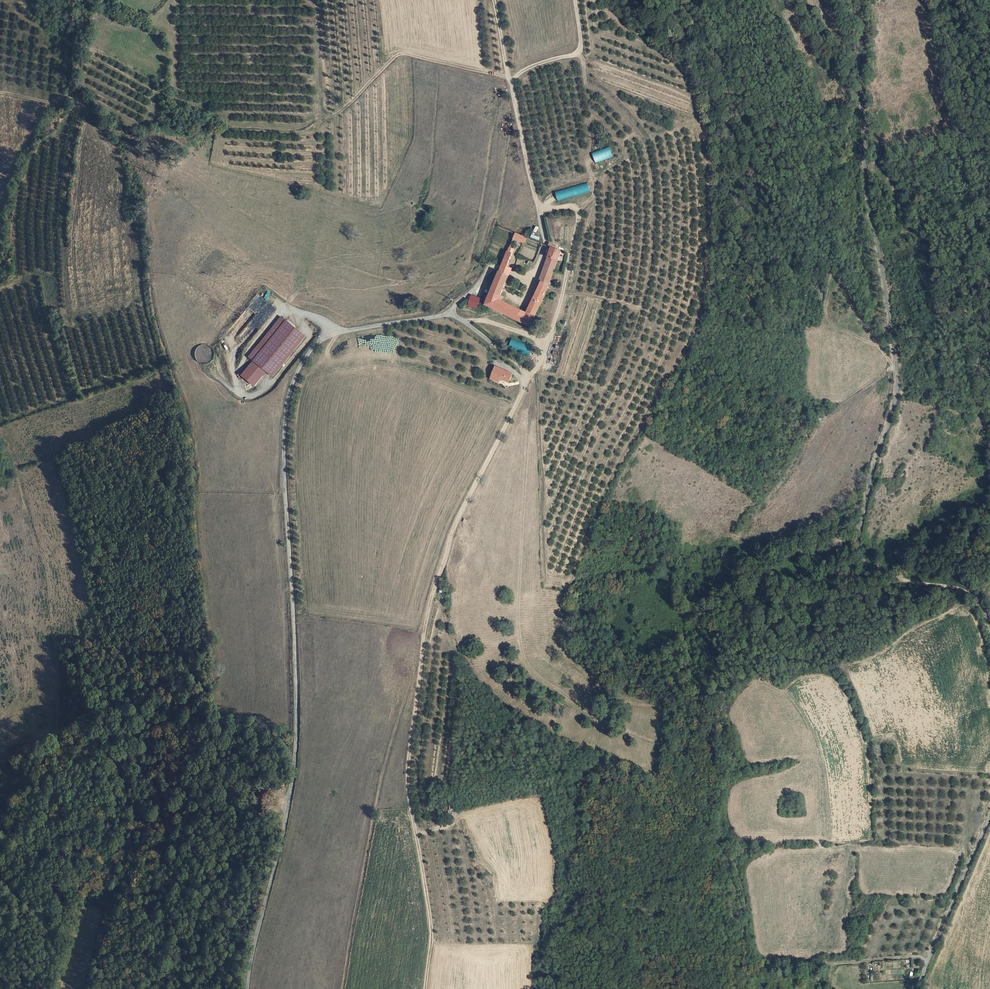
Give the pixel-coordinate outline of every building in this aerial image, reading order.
[(592,152),(594,162),(612,158),(609,148),(592,152)] [(587,183),(554,191),(556,200),(590,193),(587,183)] [(522,242),(525,237),(515,234),(513,238),(522,242)] [(527,240),(522,254),(534,258),(539,245),(527,240)] [(510,248),(502,265),(507,267),(514,250),(510,248)] [(551,248),(548,256),(557,260),(561,251),(551,248)] [(554,271),(557,260),(548,256),(539,281),(541,282),(549,285),(554,271)] [(507,267),(502,265),(499,272),(509,275),(511,268),(507,267)] [(509,275),(499,272),(486,304),(529,326),(542,302),(545,295),(549,285),(541,282),(526,313),(501,301),(503,296),(501,295),(509,275)] [(473,297),(468,305),(478,308),(481,300),(473,297)] [(306,335),(281,315),(249,357),(253,360),(241,376),(254,386),(268,368),(275,373),(306,335)] [(511,339),(507,349),(529,356),(532,346),(511,339)] [(492,367),(488,378),(496,381),(497,378),(506,381),(509,372),(492,367)] [(889,969),(889,963),(883,963),(884,974),(895,974),(895,969),(889,969)]
